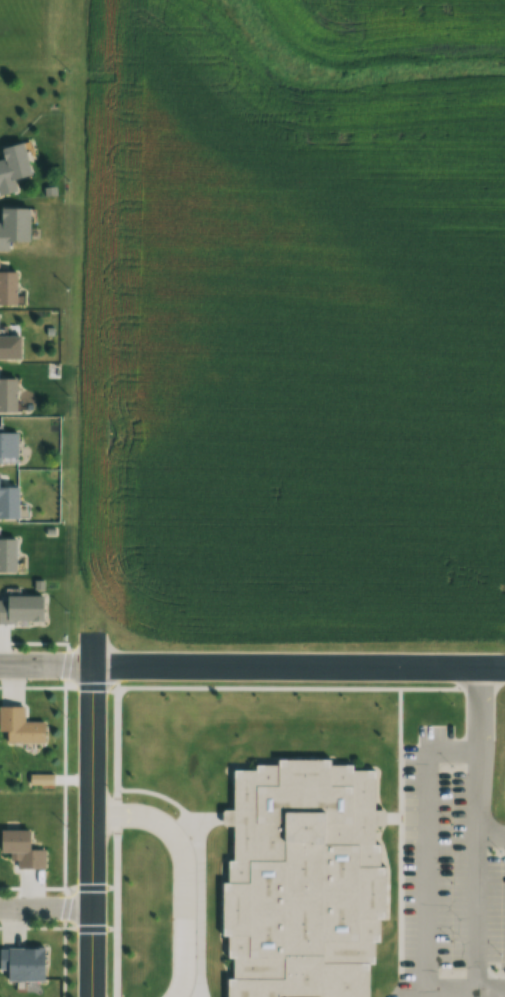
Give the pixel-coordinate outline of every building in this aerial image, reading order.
[(21,142),(0,147),(0,154),(1,160),(0,160),(0,195),(16,191),(13,178),(29,174),(21,142)] [(28,208),(0,207),(0,250),(9,250),(9,242),(27,242),(28,208)] [(14,304),(14,271),(0,271),(0,304),(14,304)] [(20,360),(19,336),(0,336),(0,360),(20,360)] [(14,379),(0,379),(0,412),(14,412),(14,379)] [(16,458),(16,432),(0,432),(0,458),(16,458)] [(12,572),(12,539),(0,539),(0,572),(12,572)] [(0,598),(0,623),(39,623),(39,598),(0,598)] [(4,730),(4,743),(43,743),(43,722),(22,722),(22,706),(0,706),(0,730),(4,730)] [(358,970),(358,996),(219,996),(219,985),(226,985),(226,963),(218,963),(218,943),(211,941),(212,888),(220,888),(220,863),(227,863),(228,827),(215,827),(215,813),(223,813),(224,775),(246,776),(246,770),(267,770),(267,762),(326,762),(325,768),(347,768),(347,774),(370,774),(370,813),(380,813),(380,832),(368,832),(367,848),(373,850),(373,871),(381,871),(381,924),(371,924),(371,948),(364,948),(364,970),(358,970)] [(0,831),(0,853),(9,853),(9,859),(16,859),(16,868),(45,869),(45,849),(30,849),(30,831),(0,831)] [(0,949),(0,969),(4,969),(4,981),(42,980),(42,948),(0,949)]
